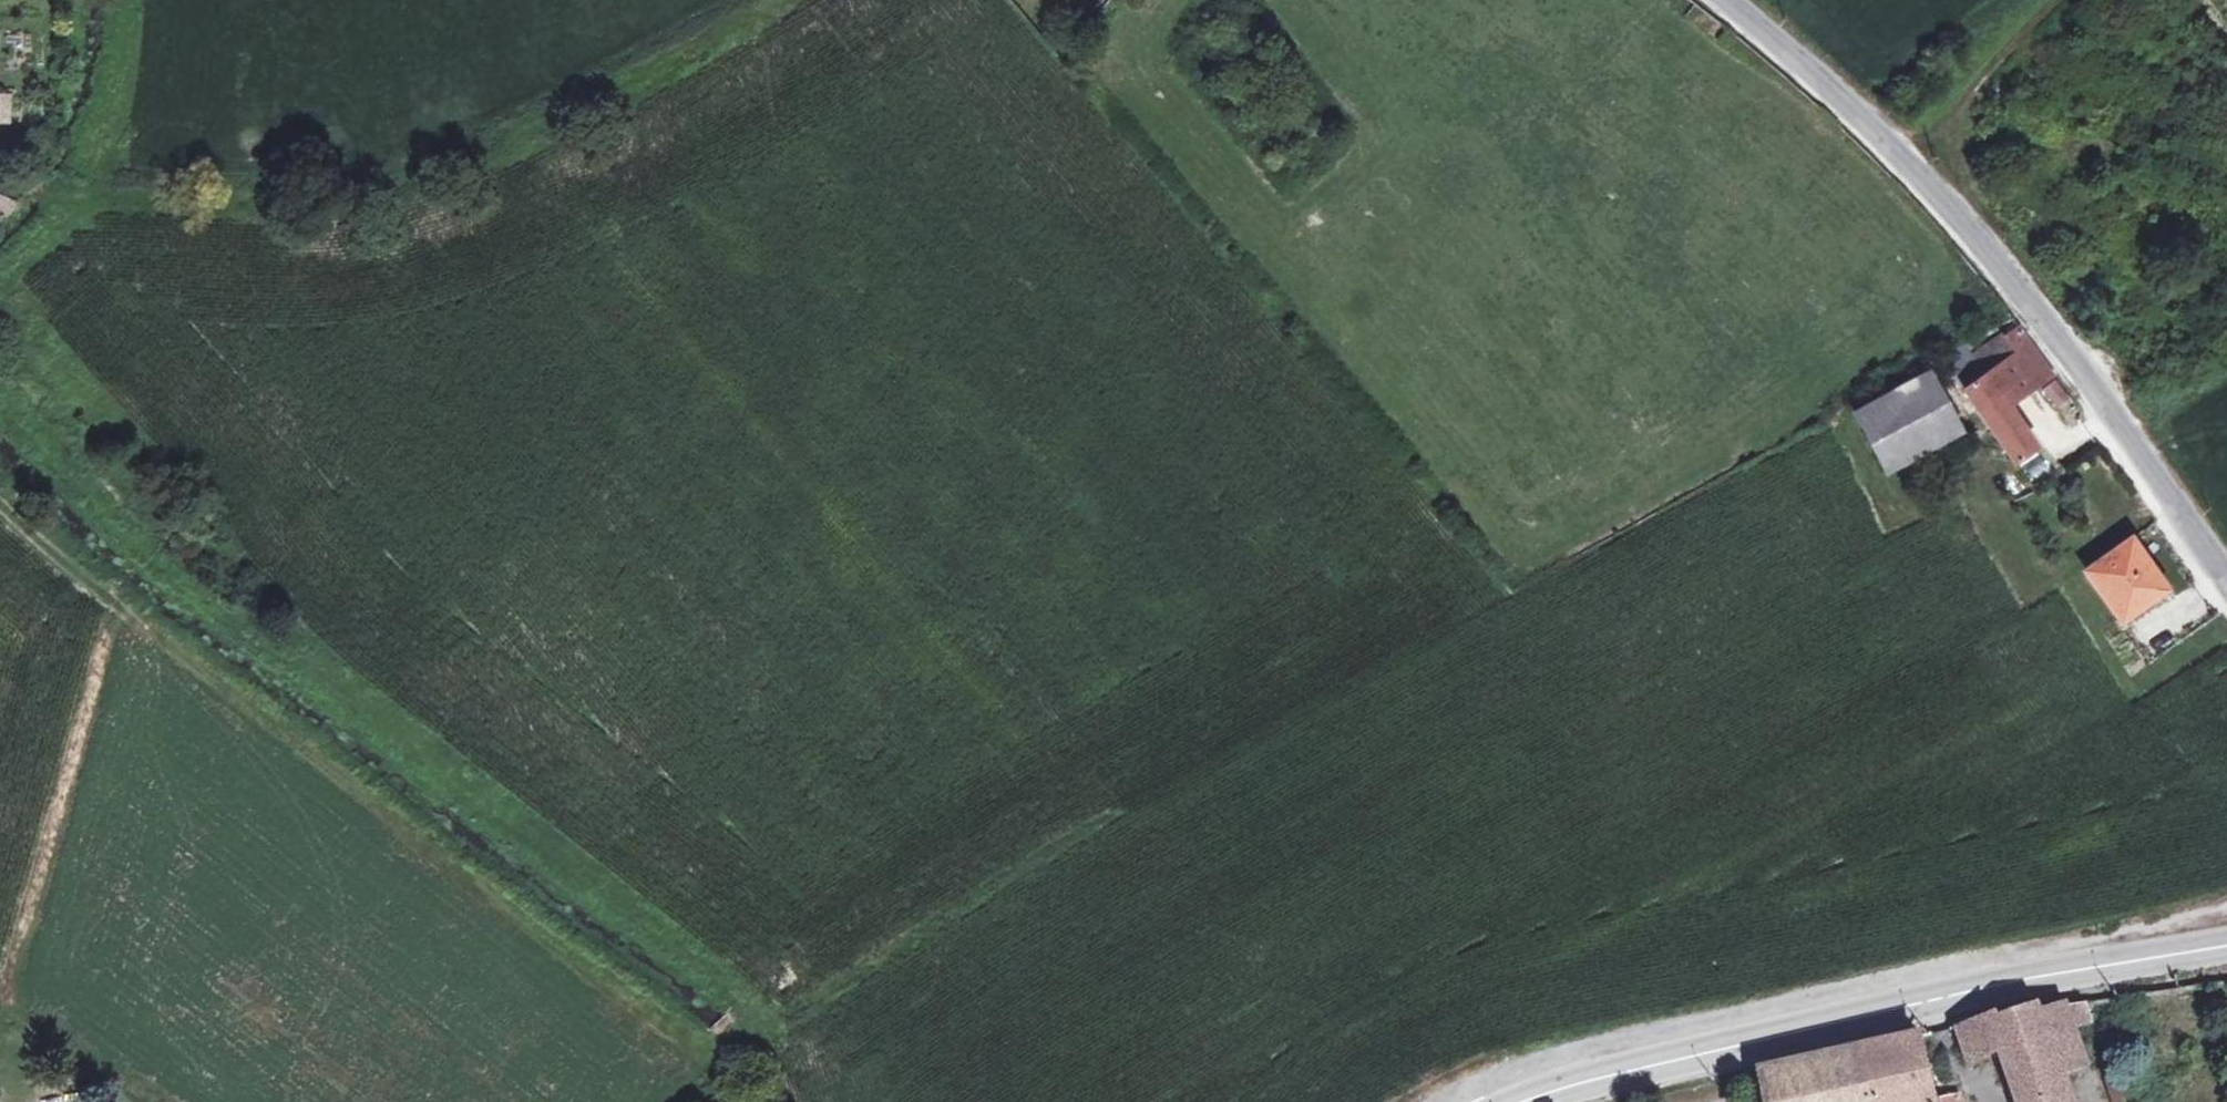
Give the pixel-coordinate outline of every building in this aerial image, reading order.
[(0,95),(0,120),(6,121),(9,94),(0,95)] [(20,203),(0,195),(0,221),(20,203)] [(1986,375),(2008,407),(2053,375),(2017,328),(2004,337),(2017,354),(1986,375)] [(2017,354),(2004,337),(1952,374),(1964,391),(1986,375),(2017,354)] [(1854,413),(1887,473),(1960,434),(1927,374),(1854,413)] [(2037,447),(2008,407),(1986,375),(1964,391),(2015,462),(2037,447)] [(2166,589),(2131,540),(2086,571),(2120,621),(2166,589)] [(2007,1049),(2027,1101),(2073,1101),(2063,1073),(2090,1065),(2077,1029),(2075,1030),(2075,1027),(2093,1022),(2088,1003),(2044,1012),(2041,1006),(2004,1018),(2004,1016),(1963,1027),(1972,1058),(2007,1049)] [(1922,1035),(1762,1072),(1766,1091),(1768,1101),(1937,1101),(1922,1035)] [(2134,1097),(2127,1077),(2109,1082),(2114,1101),(2120,1101),(2134,1097)]
